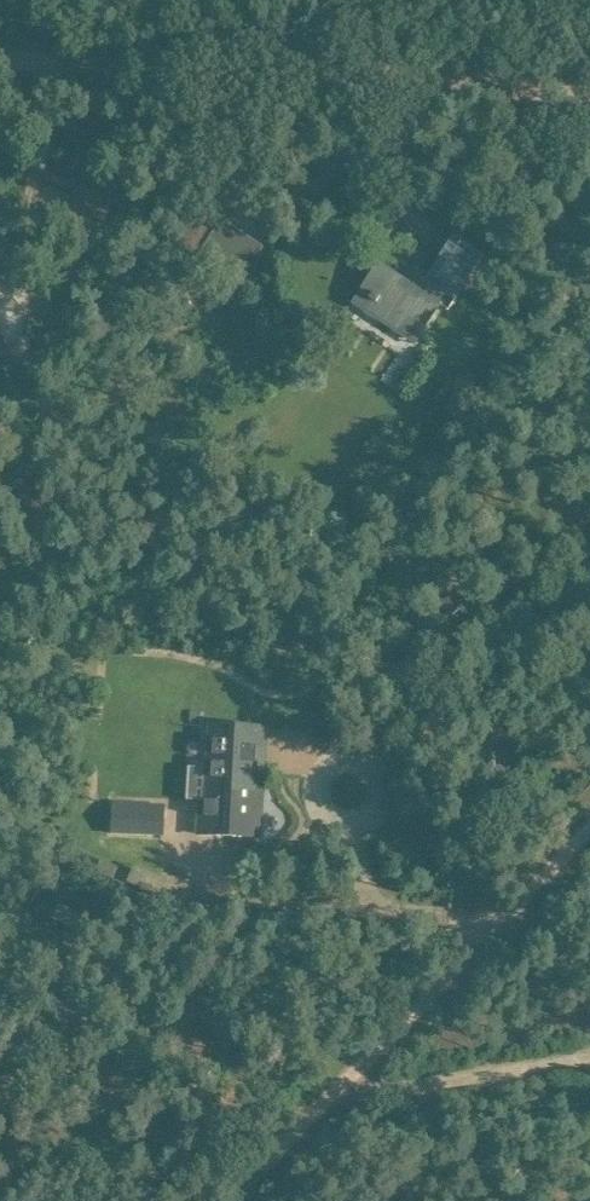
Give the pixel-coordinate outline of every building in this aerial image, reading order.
[(219,222),(196,261),(238,286),(261,247),(219,222)] [(448,310),(471,274),(484,253),(454,234),(418,289),(377,263),(360,289),(361,290),(352,304),(385,325),(389,318),(418,337),(439,305),(448,310)] [(582,278),(589,314),(589,276),(582,278)] [(197,833),(236,836),(260,837),(264,773),(255,772),(257,730),(267,730),(267,729),(209,725),(206,784),(204,784),(203,791),(205,791),(205,799),(199,799),(197,833)] [(131,805),(130,838),(162,839),(164,806),(131,805)]
